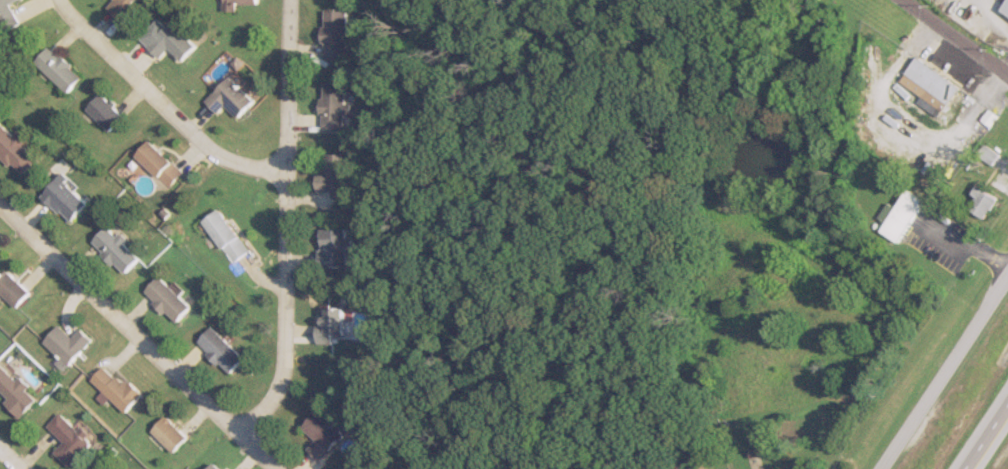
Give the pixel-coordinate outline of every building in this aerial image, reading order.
[(6,31),(22,23),(12,3),(19,0),(0,0),(0,20),(6,31)] [(109,7),(125,22),(147,0),(115,0),(109,7)] [(348,31),(348,10),(325,11),(325,57),(347,57),(347,45),(355,45),(355,31),(348,31)] [(149,45),(161,58),(171,48),(184,61),(199,46),(174,20),(149,45)] [(36,61),(68,93),(84,77),(52,45),(36,61)] [(960,87),(917,58),(900,83),(931,103),(927,109),(939,118),(960,87)] [(220,113),(228,105),(240,117),(257,100),(233,75),(208,100),(220,113)] [(346,129),(346,113),(352,113),(352,103),(347,103),(347,82),(324,82),(324,128),(346,129)] [(88,108),(111,131),(126,116),(104,93),(88,108)] [(26,145),(32,139),(23,128),(15,136),(5,125),(0,130),(0,152),(23,175),(39,159),(26,145)] [(152,140),(137,155),(171,189),(186,174),(152,140)] [(350,169),(350,154),(330,154),(330,174),(320,173),(320,191),(335,192),(335,199),(350,199),(350,182),(358,182),(358,169),(350,169)] [(43,195),(71,223),(91,202),(64,175),(43,195)] [(972,192),(977,200),(971,204),(979,216),(996,205),(983,185),(972,192)] [(881,231),(898,243),(925,201),(909,190),(896,209),(888,203),(879,217),(886,222),(881,231)] [(204,221),(233,262),(250,251),(221,209),(204,221)] [(109,226),(93,243),(127,274),(142,257),(109,226)] [(348,229),(322,229),(322,267),(350,267),(350,253),(356,253),(356,238),(348,238),(348,229)] [(10,270),(0,279),(0,291),(17,308),(32,293),(10,270)] [(194,307),(162,276),(146,292),(178,323),(194,307)] [(320,343),(336,344),(336,335),(347,335),(347,308),(320,308),(320,343)] [(82,328),(74,337),(61,325),(45,342),(71,366),(95,340),(82,328)] [(246,358),(214,326),(198,342),(231,374),(246,358)] [(0,363),(0,388),(10,398),(6,402),(22,418),(40,399),(1,362),(0,363)] [(144,396),(109,362),(92,380),(104,392),(99,398),(104,403),(111,397),(127,413),(144,396)] [(317,440),(308,448),(320,460),(345,434),(320,410),(304,427),(317,440)] [(49,425),(65,441),(54,452),(71,468),(94,443),(60,413),(49,425)] [(190,437),(167,415),(153,431),(175,452),(190,437)]
